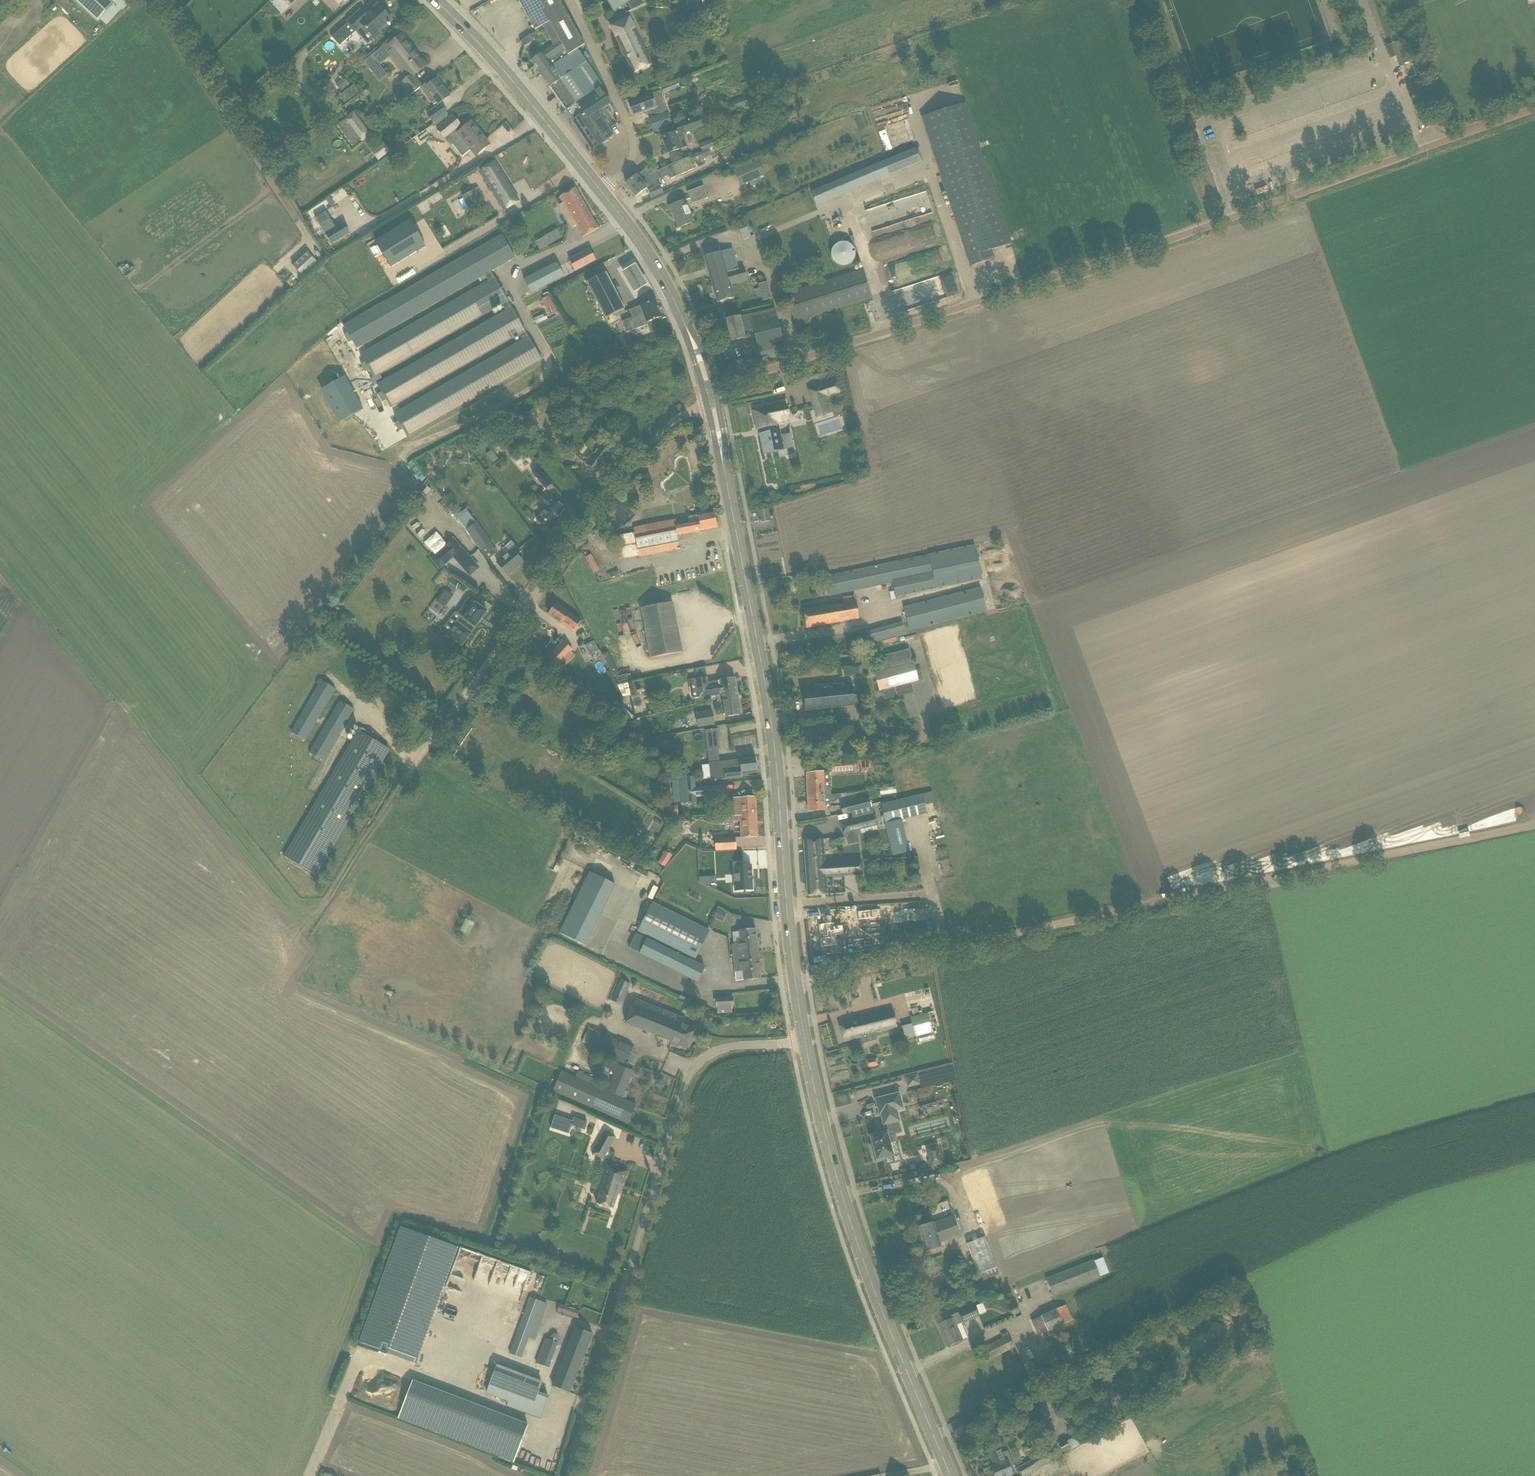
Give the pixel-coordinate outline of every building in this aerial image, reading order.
[(99,21),(115,4),(122,11),(132,0),(77,0),(99,21)] [(534,30),(542,25),(554,46),(561,40),(566,47),(556,54),(561,60),(540,74),(549,87),(550,87),(564,107),(566,110),(602,85),(596,75),(578,49),(580,48),(584,45),(570,20),(571,20),(560,0),(517,0),(534,30)] [(612,11),(628,2),(632,10),(645,3),(644,1),(643,0),(606,0),(612,11)] [(360,10),(347,22),(356,32),(362,38),(369,32),(375,39),(382,33),(380,31),(392,20),(378,4),(365,16),(360,10)] [(633,73),(651,64),(629,17),(611,26),(633,73)] [(332,37),(339,46),(351,36),(343,28),(332,37)] [(530,34),(520,41),(524,47),(534,40),(530,34)] [(390,58),(407,79),(425,65),(402,35),(397,39),(396,37),(364,62),(380,82),(388,76),(380,66),(390,58)] [(543,52),(531,60),(540,74),(561,60),(556,54),(566,47),(561,40),(554,46),(543,53),(543,52)] [(1386,45),(1385,46),(1389,59),(1395,56),(1391,43),(1386,45)] [(349,84),(343,78),(336,85),(342,91),(349,84)] [(430,100),(432,98),(437,104),(449,95),(437,79),(431,84),(429,81),(420,88),(430,100)] [(678,81),(661,88),(663,93),(680,87),(678,82),(678,81)] [(354,84),(338,95),(343,102),(359,92),(354,84)] [(600,87),(566,111),(576,126),(598,111),(611,103),(600,87)] [(405,90),(399,94),(403,100),(409,95),(405,90)] [(638,99),(629,102),(634,115),(643,112),(646,110),(647,113),(655,113),(665,108),(659,91),(651,94),(638,99)] [(762,92),(745,98),(733,102),(736,109),(756,101),(756,100),(764,97),(762,92)] [(438,106),(426,113),(434,124),(447,115),(448,114),(441,103),(438,106)] [(991,250),(1011,244),(980,150),(965,103),(921,118),(930,143),(937,164),(967,257),(970,266),(994,258),(991,250)] [(361,143),(371,135),(354,111),(343,119),(344,120),(337,125),(353,146),(360,141),(361,143)] [(598,111),(576,126),(584,138),(592,150),(614,135),(609,128),(614,125),(605,111),(600,114),(598,111)] [(653,131),(672,124),(668,113),(649,119),(653,131)] [(447,115),(434,124),(437,129),(445,138),(455,130),(461,138),(452,144),(462,157),(471,150),(476,156),(490,145),(484,138),(483,139),(474,128),(475,127),(471,122),(463,128),(461,125),(453,116),(450,118),(447,115)] [(704,126),(708,125),(704,115),(700,116),(683,122),(684,127),(681,128),(675,130),(676,133),(672,134),(663,137),(668,153),(677,150),(687,147),(683,133),(704,126)] [(700,145),(702,151),(703,151),(709,149),(718,145),(715,139),(700,145)] [(378,160),(390,152),(384,142),(371,151),(378,160)] [(876,165),(811,192),(817,206),(882,179),(921,162),(916,148),(876,165)] [(711,154),(709,149),(703,151),(687,157),(651,174),(646,168),(626,184),(636,196),(656,181),(654,179),(658,177),(658,179),(665,176),(668,181),(695,169),(692,162),(711,154)] [(758,159),(733,170),(740,186),(749,182),(751,187),(762,183),(760,177),(764,175),(758,159)] [(505,210),(519,201),(494,161),(480,170),(490,187),(488,188),(489,191),(492,189),(505,210)] [(682,178),(661,187),(663,192),(685,183),(682,178)] [(660,185),(648,191),(651,198),(663,193),(660,185)] [(692,204),(708,198),(703,186),(687,192),(692,204)] [(564,202),(559,205),(572,228),(577,225),(583,236),(598,228),(575,188),(560,196),(564,202)] [(472,191),(462,196),(463,196),(469,208),(478,202),(472,191)] [(335,205),(329,196),(326,198),(331,207),(335,205)] [(679,227),(688,224),(693,222),(685,200),(680,202),(670,206),(679,227)] [(325,211),(315,218),(325,235),(326,235),(335,230),(328,219),(330,218),(325,211)] [(823,220),(831,240),(838,237),(830,217),(823,220)] [(410,220),(376,241),(391,267),(426,246),(410,220)] [(746,223),(738,226),(743,240),(751,238),(746,223)] [(335,230),(326,235),(331,244),(342,237),(348,233),(349,235),(350,234),(344,224),(335,230)] [(539,249),(561,238),(556,229),(534,241),(539,249)] [(408,438),(541,360),(492,271),(515,258),(502,233),(343,324),(356,348),(485,275),(489,281),(360,354),(373,377),(370,379),(373,383),(382,378),(380,374),(502,304),(505,311),(377,384),(390,408),(519,335),(522,340),(394,413),(408,438)] [(839,243),(836,245),(834,246),(834,247),(832,250),(831,253),(831,256),(832,259),(833,262),(835,264),(837,265),(839,266),(841,266),(843,267),(845,267),(848,266),(850,264),(852,263),(854,260),(855,258),(856,255),(856,253),(855,250),(854,248),(852,246),(850,244),(847,243),(845,242),(841,242),(839,243)] [(590,248),(569,259),(575,271),(596,260),(590,248)] [(748,280),(744,267),(738,269),(732,248),(703,256),(717,302),(735,297),(731,285),(748,280)] [(298,270),(312,257),(306,250),(292,264),(298,270)] [(559,264),(526,282),(532,294),(565,277),(559,264)] [(641,278),(635,268),(621,276),(634,296),(648,289),(641,278)] [(872,297),(869,287),(863,269),(786,293),(792,314),(795,323),(808,319),(808,317),(872,297)] [(625,309),(605,272),(587,282),(606,318),(625,309)] [(757,283),(761,301),(771,298),(766,281),(757,283)] [(548,295),(541,298),(549,316),(556,313),(548,295)] [(647,323),(647,322),(661,317),(655,300),(641,306),(629,311),(632,318),(622,322),(625,331),(647,323)] [(731,341),(744,338),(743,332),(753,330),(759,356),(785,350),(783,340),(775,309),(736,318),(726,320),(731,341)] [(614,343),(613,342),(605,346),(609,354),(620,348),(617,342),(614,343)] [(616,353),(609,357),(611,361),(618,357),(616,353)] [(363,410),(345,377),(321,390),(339,423),(363,410)] [(820,385),(808,389),(815,411),(828,407),(824,395),(839,390),(836,381),(821,386),(820,385)] [(788,419),(785,402),(771,405),(772,407),(752,411),(756,430),(760,429),(761,434),(759,434),(763,454),(784,450),(780,430),(777,430),(776,422),(788,419)] [(534,409),(514,419),(520,433),(525,431),(528,436),(541,430),(536,420),(539,418),(534,409)] [(579,422),(584,426),(588,421),(582,417),(579,422)] [(485,443),(489,449),(499,443),(495,436),(485,443)] [(510,438),(504,443),(512,452),(518,447),(510,438)] [(588,465),(596,471),(611,452),(591,438),(587,443),(598,451),(588,465)] [(532,474),(546,490),(551,485),(537,469),(532,474)] [(536,520),(542,524),(550,530),(560,517),(558,515),(564,507),(552,498),(551,499),(542,492),(537,498),(547,505),(536,520)] [(467,508),(460,513),(457,516),(482,550),(492,543),(467,508)] [(757,512),(760,523),(770,521),(768,509),(757,512)] [(701,521),(677,525),(634,532),(638,556),(680,549),(678,535),(717,527),(714,512),(700,514),(701,521)] [(632,533),(619,534),(620,543),(633,543),(632,533)] [(453,557),(461,566),(471,557),(454,539),(432,560),(439,570),(453,557)] [(497,563),(501,568),(508,575),(523,562),(517,555),(521,552),(511,541),(502,549),(506,554),(497,563)] [(975,545),(854,570),(858,590),(893,583),(896,600),(906,598),(905,595),(982,579),(975,545)] [(592,573),(598,570),(591,554),(586,556),(592,573)] [(909,631),(987,610),(981,587),(903,607),(909,631)] [(444,589),(437,600),(445,605),(452,594),(444,589)] [(844,603),(813,608),(803,610),(807,628),(858,619),(855,597),(843,599),(844,603)] [(456,612),(441,630),(447,634),(454,639),(461,645),(475,627),(482,617),(484,618),(487,613),(486,612),(486,611),(474,602),(468,598),(458,613),(456,612)] [(683,652),(673,601),(640,608),(650,658),(683,652)] [(556,603),(548,614),(556,620),(561,624),(562,623),(574,632),(581,621),(564,609),(556,603)] [(340,621),(337,632),(353,636),(356,625),(340,621)] [(902,622),(864,630),(866,643),(905,635),(902,622)] [(563,641),(543,663),(553,673),(555,671),(558,674),(575,656),(572,652),(573,650),(563,641)] [(594,642),(584,646),(589,655),(598,651),(594,642)] [(919,681),(913,662),(909,647),(879,656),(883,670),(874,673),(880,691),(883,690),(883,693),(895,690),(894,688),(919,681)] [(610,675),(615,673),(610,654),(605,655),(610,675)] [(842,676),(861,675),(859,660),(841,662),(842,676)] [(646,667),(629,669),(628,664),(618,665),(619,676),(647,672),(646,667)] [(708,677),(695,679),(698,698),(710,697),(722,695),(737,692),(735,678),(725,679),(720,680),(709,682),(708,677)] [(575,678),(571,679),(569,681),(570,684),(572,686),(575,686),(578,683),(577,680),(575,678)] [(306,741),(336,689),(319,679),(317,683),(319,684),(291,732),(306,741)] [(630,696),(628,684),(617,686),(623,698),(630,696)] [(805,710),(854,705),(852,687),(824,690),(823,685),(813,686),(814,691),(803,692),(805,710)] [(725,717),(731,716),(741,714),(737,692),(722,695),(725,717)] [(324,761),(354,710),(340,701),(309,753),(324,761)] [(619,705),(611,715),(622,722),(635,719),(619,705)] [(696,715),(698,727),(715,724),(713,712),(696,715)] [(306,819),(284,856),(316,875),(339,838),(388,753),(389,751),(375,743),(378,738),(359,727),(329,778),(324,787),(319,796),(317,799),(306,819)] [(705,731),(708,751),(720,749),(718,729),(705,731)] [(717,779),(741,777),(741,774),(747,773),(757,772),(755,757),(739,758),(740,759),(720,762),(709,763),(711,780),(717,779)] [(860,761),(861,769),(871,769),(870,764),(873,764),(873,760),(860,761)] [(831,763),(832,773),(853,771),(853,767),(852,761),(831,763)] [(807,773),(808,797),(831,795),(831,787),(824,788),(823,772),(807,773)] [(724,786),(696,788),(695,777),(678,778),(679,782),(672,782),(674,803),(681,802),(681,803),(697,802),(696,797),(724,795),(724,786)] [(831,795),(808,797),(809,811),(819,810),(825,810),(825,809),(831,809),(831,802),(835,802),(840,798),(840,794),(831,795)] [(927,813),(923,794),(881,805),(886,823),(927,813)] [(732,798),(732,807),(732,816),(756,814),(755,797),(732,798)] [(869,798),(853,802),(855,811),(872,807),(869,798)] [(677,805),(661,807),(662,817),(678,816),(677,805)] [(741,838),(747,837),(757,837),(756,814),(732,816),(733,823),(740,822),(741,838)] [(855,832),(877,826),(874,815),(852,820),(855,832)] [(886,823),(885,824),(893,856),(910,852),(902,819),(886,823)] [(636,825),(628,838),(629,838),(636,843),(637,843),(644,831),(636,825)] [(736,836),(717,838),(718,849),(736,848),(736,836)] [(803,840),(805,868),(825,866),(824,863),(823,839),(813,839),(803,840)] [(665,850),(658,862),(665,867),(672,855),(665,850)] [(825,866),(805,868),(807,895),(817,894),(827,894),(825,877),(863,875),(862,864),(862,861),(824,863),(825,866)] [(736,874),(733,874),(733,883),(735,883),(735,891),(752,890),(751,865),(743,866),(743,863),(736,863),(736,866),(735,866),(736,874)] [(589,872),(559,933),(585,946),(615,884),(589,872)] [(709,877),(699,877),(699,882),(706,885),(709,885),(709,877)] [(710,930),(652,902),(637,932),(695,960),(710,930)] [(881,909),(857,912),(858,920),(881,917),(881,909)] [(716,911),(713,918),(723,922),(726,915),(716,911)] [(824,925),(819,925),(821,948),(837,946),(836,936),(844,935),(843,925),(835,925),(835,923),(832,924),(831,917),(823,918),(824,925)] [(469,932),(473,921),(465,918),(460,929),(469,932)] [(734,956),(758,954),(756,929),(739,931),(741,943),(733,944),(734,956)] [(705,967),(636,933),(629,949),(698,982),(705,967)] [(736,981),(751,979),(761,978),(758,954),(734,956),(736,981)] [(622,1005),(630,984),(620,980),(612,1001),(622,1005)] [(733,997),(716,997),(716,1008),(717,1008),(718,1014),(732,1013),(732,1007),(734,1007),(733,997)] [(670,1041),(669,1043),(678,1047),(679,1045),(687,1048),(694,1029),(682,1024),(685,1019),(635,999),(626,1023),(670,1041)] [(893,1010),(840,1024),(844,1041),(854,1039),(861,1037),(863,1043),(877,1040),(875,1033),(897,1027),(895,1019),(893,1010)] [(929,1013),(911,1017),(916,1037),(933,1033),(929,1013)] [(593,1030),(587,1044),(625,1061),(631,1048),(593,1030)] [(868,1067),(877,1065),(876,1058),(866,1060),(868,1067)] [(636,1105),(624,1099),(634,1071),(618,1063),(606,1091),(561,1071),(553,1091),(628,1124),(636,1105)] [(908,1087),(918,1084),(916,1074),(906,1077),(908,1087)] [(893,1155),(890,1143),(893,1142),(892,1134),(896,1133),(901,1132),(898,1121),(899,1121),(896,1110),(903,1109),(899,1093),(875,1099),(879,1115),(881,1114),(884,1125),(886,1130),(878,1131),(879,1133),(870,1136),(874,1151),(872,1151),(875,1162),(885,1160),(884,1158),(893,1155)] [(554,1116),(550,1128),(568,1134),(571,1126),(584,1130),(587,1122),(574,1118),(572,1121),(554,1116)] [(604,1130),(598,1142),(609,1148),(615,1136),(604,1130)] [(603,1159),(609,1148),(599,1142),(598,1142),(592,1153),(603,1159)] [(938,1146),(927,1149),(932,1166),(943,1163),(938,1146)] [(620,1194),(627,1171),(609,1165),(605,1177),(603,1176),(599,1187),(601,1188),(596,1203),(613,1209),(618,1193),(620,1194)] [(933,1222),(927,1224),(918,1226),(925,1252),(940,1247),(938,1242),(959,1235),(953,1217),(947,1219),(946,1216),(943,1217),(944,1220),(933,1223),(933,1222)] [(359,1343),(416,1364),(458,1248),(401,1227),(359,1343)] [(985,1237),(966,1244),(978,1275),(997,1268),(985,1237)] [(1054,1297),(1069,1291),(1101,1278),(1093,1259),(1046,1278),(1054,1297)] [(548,1304),(530,1297),(510,1353),(522,1358),(529,1338),(535,1340),(548,1304)] [(559,1304),(557,1311),(577,1318),(579,1310),(559,1304)] [(952,1319),(938,1325),(947,1346),(963,1339),(957,1325),(979,1316),(975,1305),(958,1312),(951,1315),(952,1319)] [(1073,1320),(1066,1305),(1031,1321),(1038,1336),(1048,1332),(1051,1339),(1067,1332),(1063,1324),(1073,1320)] [(552,1386),(560,1389),(570,1392),(592,1334),(575,1327),(552,1386)] [(981,1349),(987,1361),(1015,1347),(1007,1332),(1002,1334),(1003,1338),(981,1349)] [(548,1368),(558,1343),(545,1338),(536,1363),(548,1368)] [(1039,1377),(1071,1361),(1063,1345),(1031,1362),(1039,1377)] [(509,1401),(507,1406),(540,1418),(549,1395),(539,1392),(543,1382),(498,1364),(488,1393),(509,1401)] [(398,1419),(428,1430),(513,1462),(528,1424),(443,1392),(413,1380),(398,1419)] [(1042,1418),(1049,1414),(1044,1406),(1034,1411),(1036,1415),(1039,1414),(1042,1418)] [(1022,1475),(1054,1459),(1069,1450),(1064,1440),(1031,1458),(1033,1460),(1018,1468),(1022,1475)] [(1009,1467),(1014,1465),(1008,1451),(1002,1453),(999,1447),(988,1451),(995,1466),(991,1467),(995,1475),(1006,1475),(1012,1473),(1009,1467)]
